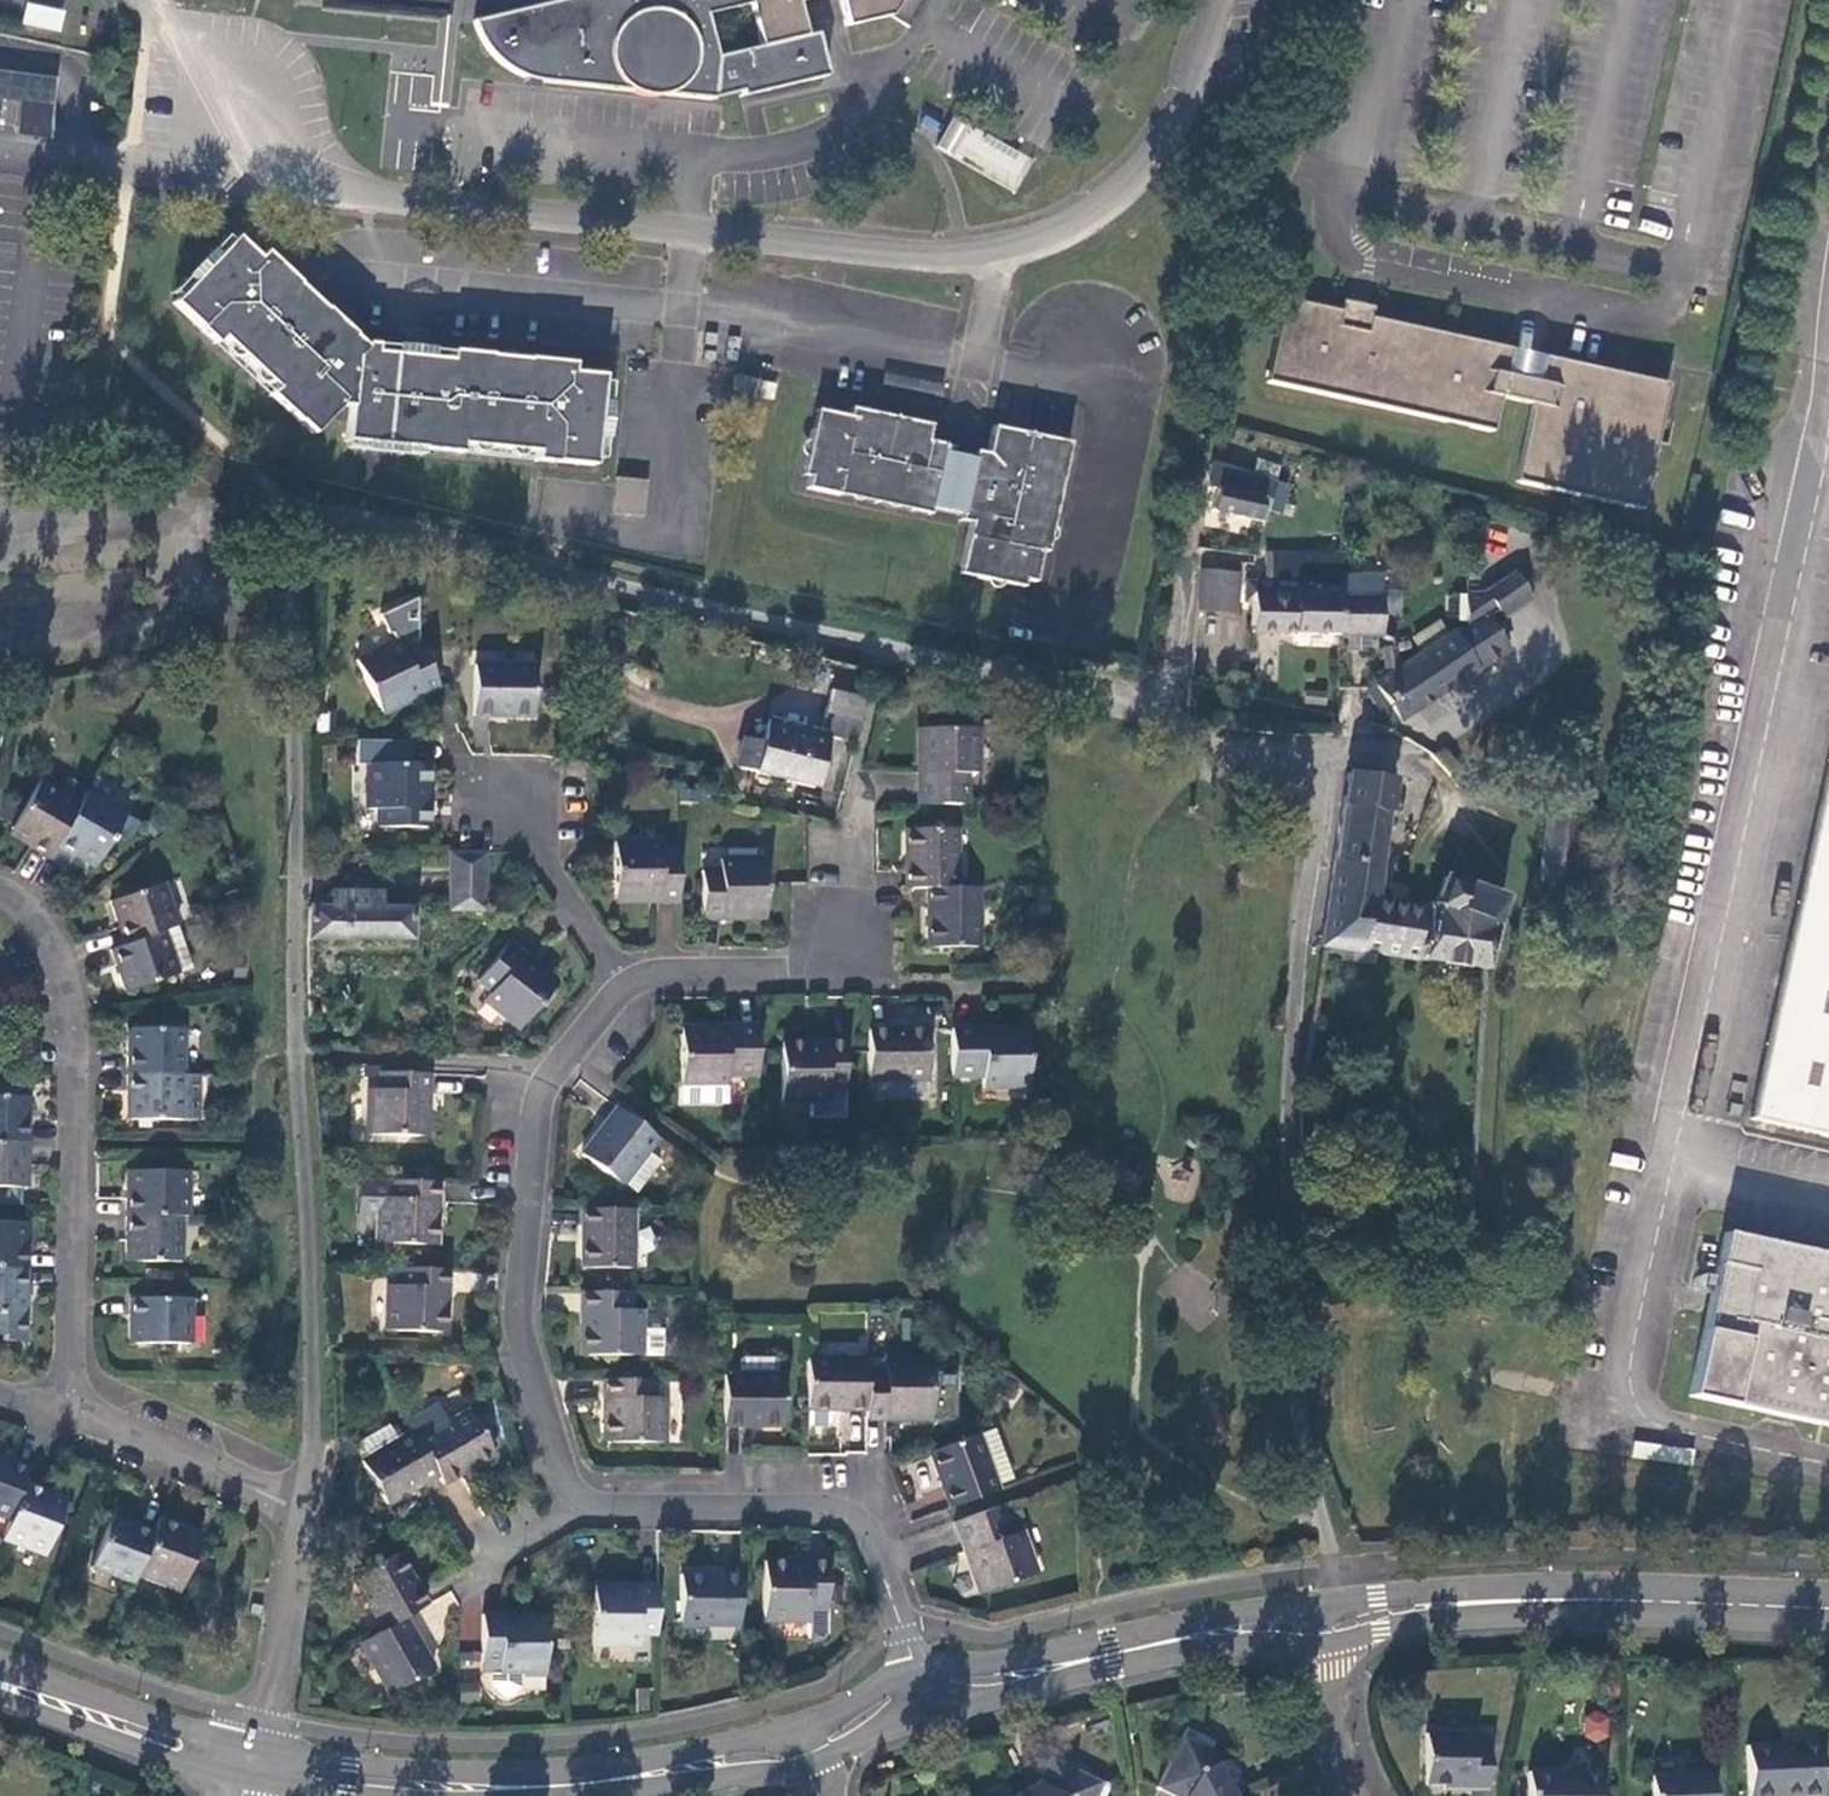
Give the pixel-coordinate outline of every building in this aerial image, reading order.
[(327,7),(438,20),(446,20),(448,0),(328,0),(327,7)] [(751,0),(556,0),(473,20),(477,31),(482,41),(486,48),(494,57),(502,64),(509,69),(519,75),(526,77),(628,91),(640,96),(647,97),(658,97),(665,95),(713,101),(721,96),(740,92),(741,97),(826,78),(816,34),(807,35),(763,45),(751,0)] [(763,45),(807,35),(798,0),(751,0),(763,45)] [(847,26),(891,17),(901,0),(840,0),(847,26)] [(920,0),(904,0),(894,17),(906,24),(920,0)] [(26,2),(22,25),(61,31),(65,9),(26,2)] [(53,105),(18,102),(16,128),(51,131),(53,105)] [(955,114),(936,148),(1015,194),(1035,159),(955,114)] [(534,460),(575,464),(581,442),(587,432),(592,427),(598,425),(603,378),(583,375),(564,373),(565,365),(540,362),(541,360),(525,359),(525,361),(450,353),(450,361),(371,353),(297,286),(299,284),(290,276),(288,277),(280,269),(263,253),(257,258),(235,238),(174,302),(215,343),(221,337),(274,388),(269,395),(311,435),(338,407),(347,408),(346,441),(460,453),(461,445),(534,453),(534,460)] [(1641,514),(1670,389),(1602,374),(1547,361),(1541,387),(1509,379),(1514,356),(1373,324),(1369,340),(1363,339),(1364,333),(1349,330),(1348,336),(1340,334),(1344,318),(1289,306),(1271,385),(1270,388),(1495,438),(1503,404),(1535,411),(1518,486),(1641,514)] [(731,390),(754,396),(759,381),(735,375),(731,390)] [(1053,440),(993,428),(988,455),(974,452),(973,460),(943,454),(945,446),(927,441),(929,435),(824,413),(819,432),(812,430),(804,468),(810,470),(807,489),(839,496),(841,490),(971,518),(961,567),(978,571),(977,578),(1015,585),(1017,578),(1034,582),(1041,552),(1047,554),(1054,517),(1049,514),(1056,481),(1063,481),(1067,459),(1062,458),(1063,449),(1052,446),(1053,440)] [(594,466),(598,425),(592,427),(587,432),(581,442),(575,464),(594,466)] [(1263,502),(1269,504),(1275,484),(1216,468),(1211,466),(1209,490),(1217,492),(1212,512),(1258,523),(1263,502)] [(645,515),(648,479),(618,477),(617,485),(615,514),(645,515)] [(1467,512),(1463,596),(1475,595),(1477,514),(1467,512)] [(1252,634),(1337,636),(1336,578),(1336,557),(1263,557),(1263,579),(1253,580),(1252,634)] [(1463,596),(1461,629),(1397,672),(1384,680),(1373,688),(1396,723),(1506,651),(1489,626),(1498,619),(1500,621),(1529,602),(1512,574),(1483,594),(1475,595),(1463,596)] [(1239,578),(1200,575),(1198,614),(1237,615),(1239,578)] [(1359,576),(1359,579),(1358,597),(1380,598),(1381,577),(1359,576)] [(1359,579),(1336,578),(1337,636),(1379,638),(1380,598),(1358,597),(1359,579)] [(419,598),(380,614),(388,633),(392,633),(396,642),(356,661),(379,708),(419,689),(422,695),(439,686),(418,645),(419,598)] [(1380,651),(1384,680),(1397,672),(1394,649),(1380,651)] [(533,666),(473,666),(472,714),(531,716),(533,666)] [(422,695),(419,689),(379,708),(383,715),(422,695)] [(827,737),(854,744),(865,699),(830,690),(819,733),(769,721),(762,744),(744,740),(737,767),(756,771),(755,773),(814,787),(827,737)] [(916,771),(916,803),(964,802),(964,771),(975,770),(974,726),(924,727),(924,771),(916,771)] [(421,807),(420,763),(370,763),(368,808),(380,808),(380,826),(427,827),(428,808),(421,807)] [(1375,893),(1386,811),(1391,780),(1348,774),(1321,945),(1359,952),(1365,906),(1374,900),(1380,901),(1381,895),(1375,893)] [(1754,1121),(1828,1138),(1828,778),(1754,1121)] [(1402,814),(1406,783),(1391,780),(1386,811),(1402,814)] [(29,847),(48,860),(57,845),(81,803),(43,781),(13,829),(34,841),(29,847)] [(128,815),(88,791),(81,803),(57,845),(74,856),(77,850),(99,862),(128,815)] [(1573,887),(1581,822),(1548,814),(1539,882),(1573,887)] [(906,828),(906,887),(927,886),(956,886),(955,828),(906,828)] [(656,899),(676,899),(675,853),(657,852),(657,841),(612,842),(613,893),(655,893),(656,899)] [(452,855),(450,910),(483,911),(484,855),(452,855)] [(762,860),(718,860),(719,871),(701,871),(700,917),(720,918),(721,911),(762,911),(762,860)] [(1445,881),(1433,906),(1425,905),(1425,910),(1419,962),(1484,972),(1497,924),(1495,923),(1501,911),(1503,904),(1445,881)] [(112,901),(126,945),(166,931),(179,927),(165,884),(112,901)] [(977,945),(976,886),(956,886),(927,886),(929,945),(977,945)] [(329,906),(308,905),(306,942),(413,942),(416,906),(381,908),(382,891),(329,890),(329,906)] [(1425,910),(1393,903),(1380,901),(1374,900),(1365,906),(1359,952),(1419,962),(1425,910)] [(193,969),(179,927),(166,931),(180,973),(193,969)] [(180,973),(166,931),(126,945),(113,949),(127,992),(180,973)] [(552,986),(518,960),(523,955),(507,943),(479,979),(492,990),(485,999),(520,1027),(552,986)] [(1028,1025),(950,1026),(951,1080),(982,1080),(983,1091),(1028,1091),(1028,1025)] [(724,1074),(756,1074),(755,1028),(722,1027),(722,1037),(679,1037),(680,1086),(723,1086),(724,1086),(724,1074)] [(926,1078),(925,1028),(866,1029),(867,1078),(885,1078),(924,1078),(926,1078)] [(129,1029),(129,1073),(183,1074),(184,1030),(129,1029)] [(842,1115),(842,1040),(823,1041),(823,1049),(780,1050),(780,1101),(809,1100),(810,1116),(842,1115)] [(197,1120),(197,1074),(183,1074),(129,1073),(128,1118),(197,1120)] [(428,1093),(429,1074),(381,1073),(381,1091),(370,1091),(369,1135),(419,1137),(421,1093),(428,1093)] [(924,1078),(885,1078),(885,1091),(891,1096),(919,1096),(925,1091),(924,1078)] [(723,1103),(723,1086),(680,1086),(680,1103),(723,1103)] [(29,1143),(29,1098),(0,1098),(0,1142),(29,1143)] [(644,1152),(655,1137),(615,1106),(576,1154),(617,1186),(623,1180),(644,1152)] [(29,1143),(0,1142),(0,1188),(22,1188),(23,1161),(29,1160),(29,1143)] [(656,1160),(644,1152),(623,1180),(636,1189),(656,1160)] [(124,1199),(124,1216),(183,1217),(189,1218),(190,1172),(124,1170),(124,1199)] [(440,1183),(360,1182),(360,1219),(380,1219),(380,1246),(432,1246),(432,1202),(439,1202),(440,1183)] [(635,1270),(634,1209),(580,1208),(579,1271),(635,1270)] [(183,1263),(183,1217),(124,1216),(124,1262),(183,1263)] [(27,1270),(28,1251),(22,1251),(22,1224),(0,1223),(0,1270),(27,1270)] [(1730,1236),(1693,1399),(1828,1429),(1828,1258),(1730,1236)] [(446,1291),(447,1270),(400,1269),(400,1287),(387,1287),(387,1332),(439,1333),(441,1290),(446,1291)] [(27,1270),(0,1270),(0,1334),(4,1335),(5,1340),(26,1340),(27,1270)] [(633,1311),(634,1292),(582,1291),(582,1311),(590,1311),(590,1354),(643,1355),(643,1329),(644,1310),(633,1311)] [(192,1300),(132,1300),(131,1316),(137,1316),(137,1343),(193,1344),(192,1300)] [(664,1329),(643,1329),(643,1355),(664,1355),(664,1329)] [(867,1358),(808,1358),(808,1408),(832,1408),(867,1407),(867,1370),(867,1358)] [(886,1369),(867,1370),(867,1407),(867,1417),(887,1417),(887,1411),(931,1410),(930,1359),(886,1359),(886,1369)] [(783,1375),(724,1374),(724,1380),(724,1424),(783,1424),(783,1375)] [(653,1397),(653,1379),(604,1378),(605,1398),(613,1398),(613,1441),(663,1441),(664,1397),(653,1397)] [(832,1408),(808,1408),(808,1425),(827,1425),(832,1420),(832,1408)] [(468,1409),(418,1439),(437,1472),(443,1481),(493,1452),(468,1409)] [(995,1428),(980,1434),(998,1485),(1013,1480),(995,1428)] [(386,1502),(437,1472),(418,1439),(412,1430),(361,1459),(386,1502)] [(927,1453),(948,1509),(1000,1490),(998,1485),(980,1434),(927,1453)] [(10,1521),(25,1482),(29,1469),(0,1459),(0,1517),(10,1521)] [(43,1489),(25,1482),(10,1521),(3,1540),(46,1556),(66,1505),(41,1495),(43,1489)] [(1012,1535),(1000,1504),(950,1522),(961,1553),(977,1594),(1036,1572),(1021,1532),(1012,1535)] [(93,1569),(135,1585),(138,1577),(155,1534),(114,1519),(93,1569)] [(178,1527),(160,1520),(155,1534),(138,1577),(181,1594),(201,1543),(176,1532),(178,1527)] [(354,1579),(384,1629),(404,1618),(427,1604),(396,1554),(354,1579)] [(827,1609),(829,1562),(808,1561),(807,1569),(766,1569),(766,1620),(811,1621),(810,1609),(827,1609)] [(680,1628),(740,1628),(740,1572),(680,1572),(680,1628)] [(639,1637),(656,1637),(657,1583),(593,1582),(593,1648),(638,1649),(639,1637)] [(501,1612),(482,1612),(482,1673),(491,1673),(500,1673),(500,1674),(521,1674),(545,1674),(545,1623),(501,1623),(501,1612)] [(545,1623),(545,1612),(501,1612),(501,1623),(545,1623)] [(434,1668),(404,1618),(384,1629),(362,1642),(391,1692),(434,1668)] [(491,1673),(491,1685),(503,1696),(511,1696),(521,1687),(521,1674),(500,1674),(500,1673),(491,1673)] [(1610,1736),(1605,1710),(1581,1715),(1586,1741),(1610,1736)] [(1210,1749),(1214,1741),(1186,1728),(1157,1790),(1171,1795),(1235,1795),(1210,1749)] [(1486,1733),(1424,1733),(1425,1784),(1487,1785),(1486,1733)] [(1746,1748),(1748,1795),(1815,1795),(1820,1795),(1817,1746),(1746,1748)] [(1016,1794),(1018,1795),(1107,1795),(1111,1786),(1050,1757),(1040,1782),(1016,1794)] [(1526,1773),(1526,1795),(1598,1795),(1598,1772),(1526,1773)] [(1709,1774),(1648,1776),(1649,1795),(1709,1795),(1709,1774)]
